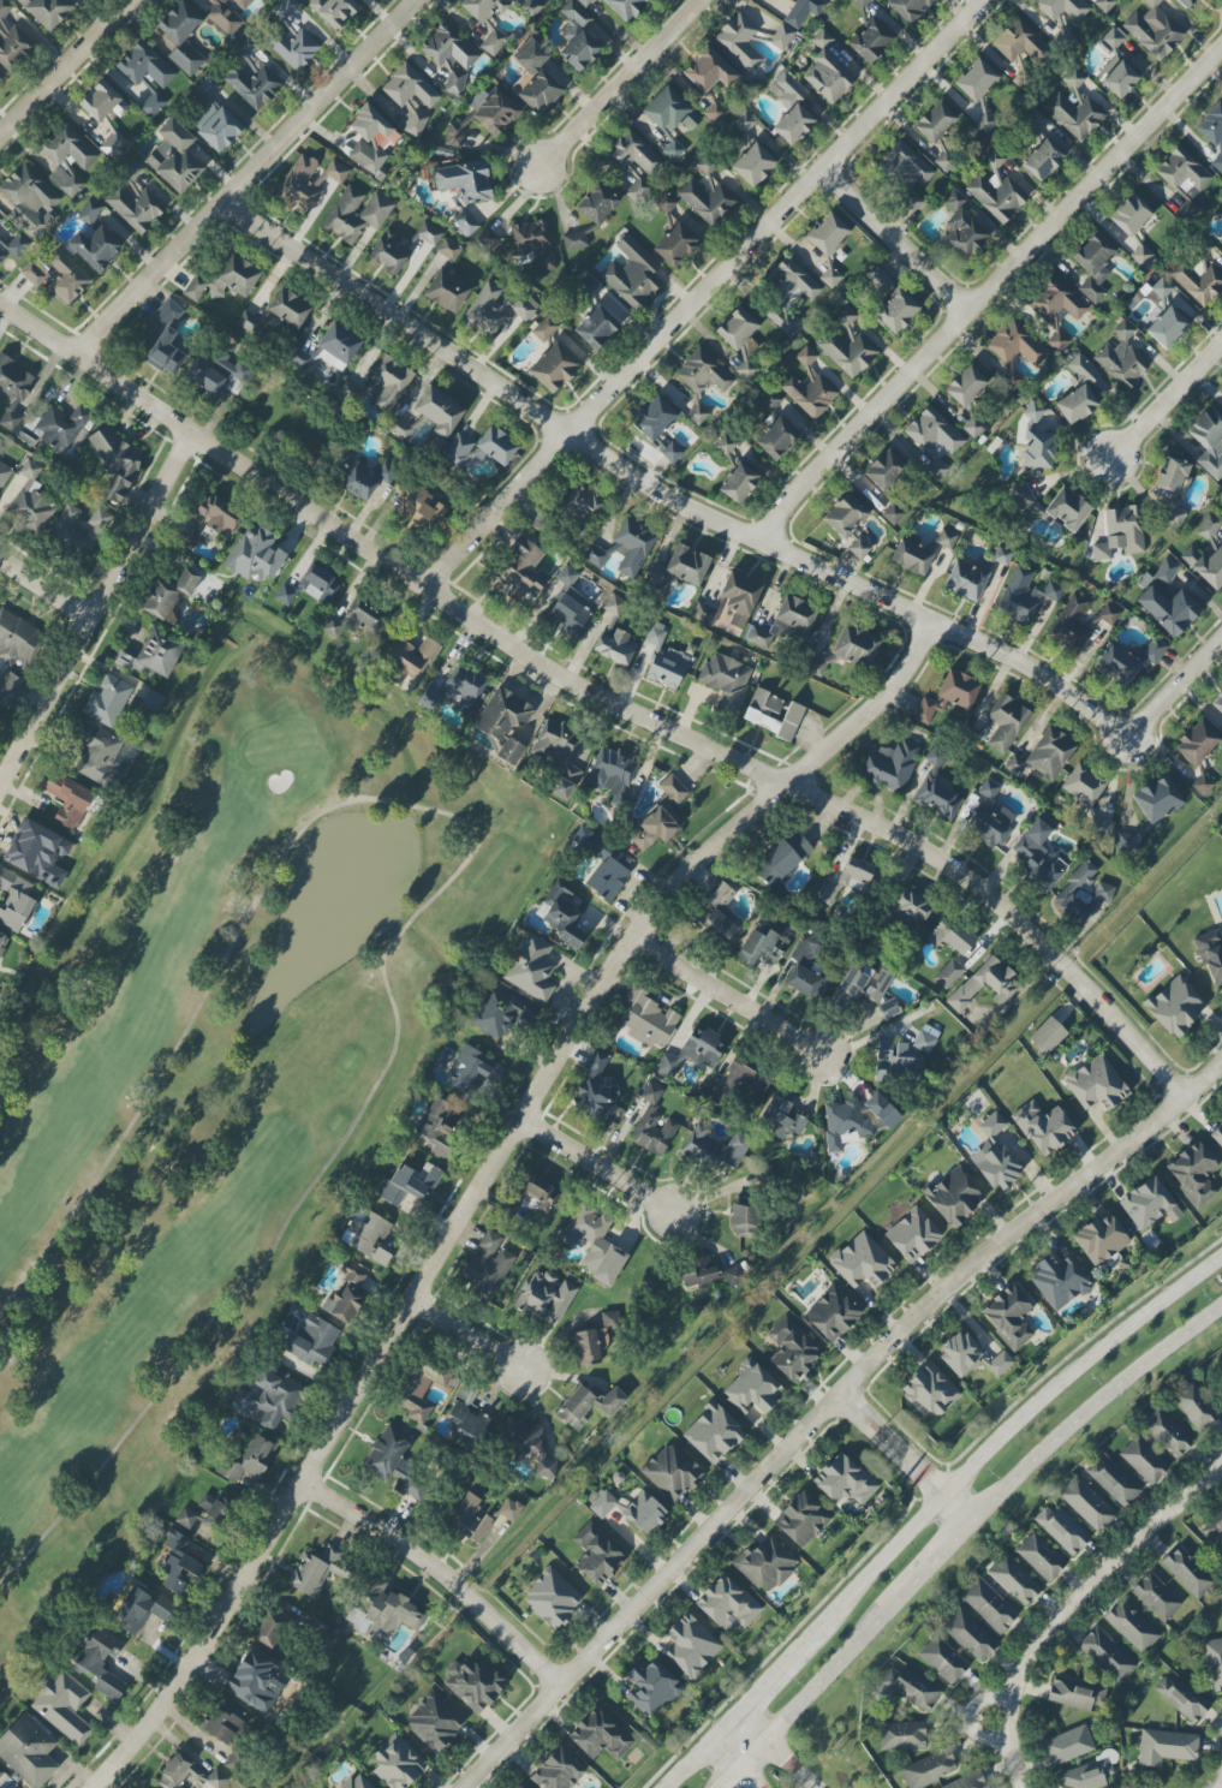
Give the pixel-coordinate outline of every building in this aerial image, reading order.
[(7,0),(0,0),(0,66),(6,72),(34,44),(15,24),(10,29),(1,20),(14,7),(7,0)] [(50,33),(74,8),(65,0),(15,0),(50,33)] [(190,78),(206,61),(185,41),(204,21),(181,0),(180,0),(156,27),(177,46),(167,57),(190,78)] [(229,38),(246,20),(241,14),(254,0),(207,0),(212,5),(204,14),(229,38)] [(300,28),(297,31),(286,21),(300,5),(295,0),(282,0),(267,16),(277,25),(263,41),(298,73),(321,47),(300,28)] [(360,10),(351,0),(327,0),(325,2),(323,0),(312,0),(308,4),(334,33),(360,10)] [(511,5),(505,0),(465,0),(460,5),(491,34),(497,27),(490,20),(496,12),(501,17),(511,5)] [(546,5),(540,0),(514,0),(533,19),(546,5)] [(572,0),(569,0),(557,12),(579,34),(559,54),(578,73),(602,49),(583,30),(593,21),(572,0)] [(647,0),(605,0),(603,2),(626,23),(647,0)] [(808,13),(820,19),(828,3),(822,0),(797,0),(784,23),(799,31),(808,13)] [(872,0),(850,0),(849,2),(864,12),(872,0)] [(909,27),(933,0),(888,0),(884,4),(909,27)] [(1091,9),(1082,0),(1034,0),(1032,3),(1052,22),(1063,11),(1076,24),(1091,9)] [(1116,2),(1114,0),(1096,0),(1093,3),(1104,14),(1116,2)] [(1158,62),(1185,35),(1157,6),(1163,0),(1141,0),(1150,9),(1142,18),(1138,13),(1123,28),(1158,62)] [(712,39),(750,75),(764,60),(747,43),(758,31),(738,12),(712,39)] [(874,15),(845,43),(867,66),(896,38),(874,15)] [(1016,67),(1027,55),(1035,62),(1049,47),(1017,17),(991,44),(1016,67)] [(485,58),(443,21),(419,49),(440,68),(442,65),(453,75),(442,87),(451,95),(485,58)] [(783,52),(796,33),(781,24),(769,43),(783,52)] [(1101,40),(1113,51),(1126,37),(1114,26),(1101,40)] [(825,51),(835,40),(823,28),(809,41),(820,52),(813,59),(816,62),(802,77),(831,106),(855,81),(825,51)] [(481,50),(497,58),(507,36),(491,29),(481,50)] [(245,60),(258,46),(246,36),(233,49),(245,60)] [(564,90),(540,67),(550,56),(530,37),(511,58),(526,72),(510,89),(539,117),(564,90)] [(177,74),(141,39),(115,66),(136,86),(146,74),(162,90),(177,74)] [(682,73),(704,95),(718,80),(727,88),(738,76),(707,46),(682,73)] [(953,83),(975,104),(1000,78),(978,57),(953,83)] [(1140,78),(1120,60),(1100,82),(1120,100),(1140,78)] [(441,97),(405,63),(380,89),(402,109),(414,96),(429,110),(441,97)] [(284,84),(264,65),(250,80),(234,64),(221,78),(256,113),(284,84)] [(1043,108),(1080,143),(1106,116),(1078,88),(1086,79),(1074,68),(1061,81),(1075,95),(1068,102),(1058,93),(1043,108)] [(789,112),(771,129),(790,148),(816,122),(798,104),(809,93),(785,70),(766,89),(789,112)] [(194,91),(206,103),(221,87),(209,75),(194,91)] [(78,105),(99,124),(112,110),(121,118),(131,108),(101,80),(78,105)] [(461,148),(466,120),(477,122),(495,139),(521,111),(495,87),(479,104),(479,106),(462,124),(449,122),(444,145),(461,148)] [(155,92),(139,107),(151,119),(167,104),(155,92)] [(934,145),(958,119),(938,100),(913,126),(934,145)] [(714,125),(727,113),(716,101),(703,113),(714,125)] [(1219,152),(1221,149),(1221,104),(1219,101),(1193,129),(1219,152)] [(395,125),(363,105),(348,129),(360,136),(346,158),(375,176),(388,155),(379,149),(395,125)] [(420,138),(429,114),(406,105),(404,111),(411,114),(404,132),(420,138)] [(245,129),(221,106),(196,133),(219,155),(245,129)] [(1046,120),(1033,108),(1021,123),(1034,134),(1046,120)] [(733,126),(748,135),(757,120),(742,111),(733,126)] [(985,135),(997,124),(985,111),(973,123),(985,135)] [(195,139),(171,116),(156,132),(164,140),(144,162),(180,196),(205,168),(185,150),(195,139)] [(71,199),(89,181),(83,175),(100,158),(64,122),(38,148),(57,167),(47,176),(71,199)] [(664,164),(630,128),(603,153),(621,172),(633,161),(649,178),(664,164)] [(128,142),(115,131),(99,148),(112,159),(128,142)] [(933,173),(901,139),(873,166),(915,211),(925,202),(914,191),(933,173)] [(1021,165),(1041,183),(1065,157),(1045,139),(1021,165)] [(777,163),(755,142),(730,168),(753,189),(777,163)] [(1213,178),(1179,145),(1154,171),(1186,202),(1177,212),(1187,222),(1200,208),(1192,200),(1213,178)] [(964,190),(1002,225),(1027,198),(998,171),(1008,160),(992,146),(981,159),(996,172),(987,182),(979,175),(964,190)] [(323,190),(308,182),(318,163),(300,152),(275,196),(309,215),(323,190)] [(165,210),(134,181),(144,169),(132,158),(119,172),(133,185),(126,191),(121,186),(105,203),(141,236),(165,210)] [(341,185),(350,170),(332,159),(323,174),(341,185)] [(25,162),(0,186),(0,190),(16,207),(7,216),(33,242),(55,220),(49,214),(62,200),(25,162)] [(460,188),(462,204),(492,201),(487,162),(433,168),(435,191),(460,188)] [(676,194),(711,227),(737,201),(709,174),(700,184),(693,177),(676,194)] [(637,206),(653,189),(640,177),(624,193),(637,206)] [(620,199),(596,181),(575,210),(599,227),(620,199)] [(365,195),(347,184),(320,227),(352,247),(366,224),(378,232),(395,205),(374,192),(358,218),(353,216),(365,195)] [(961,207),(967,201),(955,189),(942,202),(953,215),(944,224),(952,232),(943,241),(964,262),(990,237),(961,207)] [(654,204),(665,216),(678,205),(667,192),(654,204)] [(1129,239),(1154,215),(1133,192),(1108,216),(1129,239)] [(102,207),(89,198),(76,218),(90,227),(102,207)] [(448,219),(467,239),(481,226),(461,206),(448,219)] [(852,230),(827,211),(805,241),(829,259),(852,230)] [(548,220),(511,225),(516,259),(535,257),(537,272),(555,270),(548,220)] [(444,233),(424,221),(415,235),(435,247),(444,233)] [(699,243),(678,222),(652,249),(673,270),(699,243)] [(98,274),(124,247),(101,226),(87,240),(78,232),(66,244),(98,274)] [(399,236),(386,227),(367,257),(396,276),(411,252),(395,242),(399,236)] [(561,236),(566,253),(588,246),(584,230),(561,236)] [(1077,289),(1095,306),(1107,293),(1099,286),(1111,274),(1103,267),(1117,252),(1096,232),(1071,258),(1090,276),(1077,289)] [(660,266),(628,233),(615,246),(630,261),(622,269),(614,261),(600,274),(634,310),(661,285),(652,274),(660,266)] [(14,257),(28,247),(19,235),(5,245),(14,257)] [(436,252),(453,261),(461,246),(444,237),(436,252)] [(1146,271),(1158,260),(1142,244),(1131,256),(1146,271)] [(92,280),(57,246),(39,265),(33,258),(19,273),(38,291),(44,284),(68,307),(92,280)] [(183,295),(200,304),(207,292),(220,300),(226,290),(245,301),(262,271),(230,253),(216,277),(198,267),(183,295)] [(823,290),(787,256),(761,283),(777,297),(762,313),(786,336),(799,322),(787,310),(801,295),(810,303),(823,290)] [(1221,291),(1221,278),(1211,266),(1199,277),(1182,260),(1168,274),(1203,310),(1221,291)] [(831,290),(843,278),(830,266),(819,279),(831,290)] [(881,294),(892,281),(876,267),(865,280),(881,294)] [(453,316),(471,289),(440,268),(422,295),(453,316)] [(599,285),(583,270),(571,283),(587,297),(599,285)] [(1162,301),(1174,288),(1161,277),(1150,290),(1162,301)] [(463,323),(495,339),(509,313),(528,323),(538,303),(515,291),(503,314),(492,308),(502,289),(485,280),(463,323)] [(266,310),(297,331),(313,309),(281,287),(266,310)] [(872,313),(894,336),(921,310),(899,287),(872,313)] [(148,318),(160,331),(142,347),(168,376),(190,356),(166,329),(184,313),(170,299),(148,318)] [(852,380),(879,353),(852,326),(860,318),(847,304),(830,321),(837,327),(818,346),(852,380)] [(595,353),(621,327),(599,305),(573,332),(595,353)] [(1166,351),(1191,325),(1169,305),(1145,331),(1166,351)] [(714,333),(736,352),(761,326),(738,306),(714,333)] [(543,344),(559,326),(547,314),(531,333),(543,344)] [(1005,365),(1017,352),(1035,369),(1050,354),(1012,318),(985,346),(1005,365)] [(1092,358),(1125,391),(1151,366),(1126,341),(1136,331),(1124,319),(1111,331),(1122,342),(1113,350),(1107,343),(1092,358)] [(346,370),(364,338),(332,320),(314,352),(346,370)] [(553,395),(581,365),(555,342),(527,372),(553,395)] [(225,389),(237,396),(252,370),(237,361),(236,363),(205,345),(184,381),(218,401),(225,389)] [(304,373),(314,358),(292,345),(283,361),(304,373)] [(813,421),(839,395),(809,366),(818,357),(806,345),(792,359),(811,377),(803,386),(791,374),(779,387),(813,421)] [(749,381),(760,363),(740,350),(738,354),(744,358),(735,372),(749,381)] [(1069,427),(1100,406),(1087,386),(1099,378),(1082,352),(1065,363),(1074,376),(1067,380),(1074,391),(1054,404),(1069,427)] [(387,416),(415,374),(385,354),(369,378),(382,387),(369,404),(387,416)] [(988,384),(970,364),(943,389),(962,409),(988,384)] [(999,381),(1013,393),(1024,381),(1010,369),(999,381)] [(365,391),(345,380),(333,399),(353,411),(365,391)] [(424,445),(438,453),(466,407),(428,385),(413,410),(437,425),(424,445)] [(759,401),(770,412),(783,400),(771,389),(759,401)] [(679,416),(656,395),(630,422),(661,451),(659,453),(672,465),(684,453),(671,441),(667,446),(658,438),(679,416)] [(1037,425),(1045,409),(1030,402),(1022,418),(1037,425)] [(25,432),(70,458),(94,417),(76,407),(70,417),(50,405),(40,421),(33,417),(25,432)] [(966,439),(928,405),(903,432),(934,460),(924,471),(937,483),(950,470),(943,464),(966,439)] [(1221,476),(1221,448),(1218,443),(1221,439),(1221,420),(1210,407),(1186,430),(1206,451),(1195,461),(1215,482),(1221,476)] [(405,442),(414,429),(395,416),(386,429),(405,442)] [(773,462),(799,437),(779,417),(753,441),(773,462)] [(458,432),(440,458),(459,471),(462,466),(473,473),(485,455),(504,468),(520,445),(490,425),(477,445),(458,432)] [(145,449),(97,429),(89,450),(107,457),(101,470),(111,474),(102,498),(122,506),(145,449)] [(737,445),(726,433),(714,446),(726,457),(737,445)] [(862,472),(882,493),(908,470),(888,448),(862,472)] [(1178,497),(1189,465),(1164,456),(1153,488),(1178,497)] [(4,518),(40,537),(57,505),(32,492),(44,469),(27,459),(19,474),(26,478),(4,518)] [(350,460),(335,482),(365,503),(380,481),(350,460)] [(759,474),(735,461),(718,493),(742,506),(759,474)] [(12,469),(0,462),(0,492),(12,469)] [(397,473),(383,464),(375,476),(389,486),(397,473)] [(448,510),(435,500),(436,499),(416,484),(395,514),(423,534),(430,524),(435,528),(448,510)] [(603,497),(573,486),(564,510),(578,515),(574,528),(590,534),(603,497)] [(1061,487),(1048,507),(1017,486),(1009,497),(1025,508),(1026,508),(1050,524),(1054,519),(1075,533),(1092,507),(1061,487)] [(212,534),(217,528),(228,536),(243,516),(209,491),(190,518),(212,534)] [(844,541),(869,514),(847,493),(821,520),(844,541)] [(906,515),(895,502),(881,515),(893,527),(906,515)] [(98,508),(85,531),(74,524),(81,511),(66,503),(45,541),(86,564),(113,516),(98,508)] [(1105,510),(1107,543),(1092,544),(1093,561),(1110,560),(1110,549),(1123,549),(1123,555),(1142,553),(1140,508),(1105,510)] [(1168,527),(1183,526),(1182,509),(1166,510),(1168,527)] [(1221,519),(1207,512),(1196,534),(1211,541),(1221,519)] [(657,532),(624,518),(610,552),(622,557),(615,572),(636,581),(657,532)] [(285,554),(272,546),(277,538),(251,522),(224,565),(262,590),(285,554)] [(952,551),(958,536),(943,529),(936,544),(952,551)] [(551,576),(537,567),(546,553),(522,537),(497,574),(513,585),(506,594),(529,609),(551,576)] [(889,561),(922,578),(935,554),(902,537),(889,561)] [(848,549),(858,561),(871,550),(861,538),(848,549)] [(699,588),(711,558),(676,543),(666,568),(652,562),(642,588),(662,596),(670,576),(699,588)] [(1207,560),(1191,545),(1179,558),(1217,593),(1221,588),(1221,544),(1207,560)] [(955,560),(944,590),(977,602),(993,561),(1008,567),(1013,552),(996,545),(986,572),(955,560)] [(1179,565),(1164,558),(1153,580),(1168,587),(1179,565)] [(326,607),(342,583),(311,564),(296,587),(326,607)] [(545,617),(573,639),(593,614),(583,605),(587,600),(571,587),(580,575),(566,564),(555,578),(568,588),(545,617)] [(997,612),(1031,624),(1041,597),(1058,603),(1064,587),(1048,581),(1044,591),(1030,586),(1036,572),(1014,564),(997,612)] [(172,625),(185,595),(197,601),(201,593),(195,590),(200,577),(182,569),(175,587),(155,578),(141,611),(172,625)] [(719,612),(722,606),(734,610),(728,625),(744,631),(761,584),(729,572),(715,610),(719,612)] [(1180,590),(1168,602),(1150,585),(1134,602),(1175,639),(1201,610),(1180,590)] [(1078,653),(1086,637),(1101,645),(1119,611),(1103,603),(1090,628),(1077,622),(1088,602),(1070,592),(1046,636),(1078,653)] [(769,632),(751,625),(745,641),(767,650),(775,630),(804,642),(818,609),(784,595),(769,632)] [(627,668),(637,644),(628,640),(630,635),(613,627),(624,603),(610,597),(604,610),(612,615),(608,624),(603,621),(589,650),(627,668)] [(376,637),(388,613),(355,598),(339,630),(329,625),(326,630),(337,635),(341,628),(355,634),(358,628),(376,637)] [(690,619),(713,627),(719,611),(697,602),(690,619)] [(6,674),(15,657),(27,663),(44,632),(0,609),(0,671),(6,674)] [(645,678),(677,691),(690,657),(663,646),(670,628),(653,622),(645,642),(657,647),(645,678)] [(830,654),(867,671),(881,640),(844,624),(830,654)] [(109,662),(132,673),(135,667),(166,682),(184,645),(151,629),(139,655),(118,645),(109,662)] [(398,638),(384,661),(419,681),(440,645),(426,636),(418,650),(398,638)] [(1155,666),(1168,647),(1154,637),(1141,657),(1155,666)] [(1142,661),(1108,642),(1093,670),(1127,688),(1142,661)] [(753,668),(710,652),(698,684),(721,692),(715,709),(735,716),(753,668)] [(822,677),(827,661),(807,655),(802,671),(822,677)] [(489,680),(458,662),(440,692),(458,703),(456,706),(469,714),(489,680)] [(912,719),(928,726),(934,710),(942,713),(946,703),(969,712),(981,682),(948,669),(935,701),(922,695),(912,719)] [(4,670),(0,679),(0,705),(10,709),(24,679),(4,670)] [(81,713),(113,729),(133,687),(106,674),(98,690),(94,688),(81,713)] [(535,709),(497,686),(472,728),(501,745),(495,756),(516,768),(527,749),(506,736),(513,724),(523,729),(535,709)] [(742,721),(791,741),(805,709),(756,688),(742,721)] [(141,707),(156,715),(165,698),(149,690),(141,707)] [(1221,715),(1221,692),(1211,704),(1221,715)] [(1033,715),(1002,693),(985,717),(991,721),(979,738),(1003,756),(1033,715)] [(530,754),(559,768),(548,792),(568,802),(582,771),(568,765),(582,734),(546,718),(530,754)] [(125,741),(77,719),(68,738),(87,747),(75,773),(104,786),(125,741)] [(1221,740),(1199,719),(1173,748),(1195,769),(1221,740)] [(1076,744),(1046,727),(1026,761),(1012,753),(1004,768),(1020,777),(1026,766),(1055,782),(1076,744)] [(901,793),(921,748),(899,739),(893,751),(880,745),(875,755),(868,751),(858,774),(901,793)] [(638,761),(601,745),(585,782),(622,798),(638,761)] [(922,758),(935,771),(948,758),(936,745),(922,758)] [(1059,788),(1089,809),(1106,784),(1077,763),(1059,788)] [(95,795),(50,771),(40,790),(63,802),(53,821),(74,833),(95,795)] [(642,853),(658,838),(663,844),(683,825),(670,811),(689,793),(671,773),(658,786),(667,796),(636,824),(641,828),(629,839),(642,853)] [(1131,795),(1150,826),(1184,804),(1166,774),(1131,795)] [(1215,785),(1204,774),(1191,786),(1202,798),(1215,785)] [(1016,816),(992,800),(1001,787),(986,778),(977,792),(984,797),(965,826),(999,848),(1011,829),(1009,827),(1016,816)] [(963,794),(923,779),(913,805),(953,820),(963,794)] [(611,797),(616,813),(630,808),(624,792),(611,797)] [(1058,823),(1043,811),(1011,850),(1026,862),(1018,872),(1046,894),(1068,867),(1041,845),(1058,823)] [(603,859),(586,887),(610,901),(636,859),(580,825),(571,840),(603,859)] [(813,849),(796,830),(784,841),(781,837),(751,866),(772,888),(813,849)] [(1115,850),(1139,852),(1140,835),(1117,833),(1115,850)] [(839,879),(871,893),(881,870),(850,856),(839,879)] [(1115,888),(1094,878),(1099,868),(1080,859),(1069,883),(1073,885),(1060,913),(1084,925),(1097,898),(1108,903),(1115,888)] [(22,934),(36,901),(28,898),(34,883),(0,869),(0,887),(10,891),(5,904),(0,902),(0,926),(22,934)] [(535,916),(558,930),(554,937),(578,951),(587,935),(572,926),(578,915),(565,907),(575,891),(557,880),(535,916)] [(725,908),(737,893),(723,882),(707,902),(712,906),(698,923),(725,945),(743,923),(725,908)] [(814,901),(830,908),(839,890),(822,883),(814,901)] [(914,919),(921,924),(933,909),(904,888),(886,913),(907,928),(914,919)] [(736,959),(753,967),(759,956),(776,965),(783,952),(776,948),(786,928),(760,914),(736,959)] [(977,940),(946,915),(926,939),(937,948),(942,942),(962,958),(977,940)] [(1211,988),(1221,985),(1221,941),(1218,930),(1194,939),(1211,988)] [(10,936),(0,932),(0,959),(10,936)] [(552,946),(529,933),(503,980),(545,1004),(555,986),(546,981),(555,966),(545,960),(552,946)] [(784,985),(821,1002),(834,973),(813,964),(822,946),(801,936),(791,959),(795,961),(784,985)] [(945,1001),(957,1014),(986,985),(996,995),(991,999),(999,1007),(1021,985),(992,955),(945,1001)] [(933,979),(946,991),(965,970),(952,958),(933,979)] [(893,975),(880,969),(878,974),(850,961),(830,1004),(849,1012),(858,995),(879,1005),(893,975)] [(1209,1007),(1178,974),(1143,1005),(1174,1039),(1209,1007)] [(500,1040),(510,1018),(529,1027),(538,1008),(489,985),(470,1025),(500,1040)] [(679,1015),(664,1007),(665,1004),(629,987),(623,1001),(628,1003),(618,1023),(629,1029),(626,1036),(651,1048),(653,1044),(663,1049),(679,1015)] [(902,1013),(893,995),(876,1004),(885,1021),(902,1013)] [(1028,1040),(1046,1057),(1068,1034),(1050,1017),(1028,1040)] [(940,1033),(923,1025),(913,1046),(930,1054),(940,1033)] [(676,1058),(665,1052),(655,1071),(671,1080),(684,1056),(712,1071),(727,1042),(703,1029),(697,1039),(688,1035),(676,1058)] [(907,1043),(879,1041),(877,1065),(875,1065),(874,1079),(884,1080),(885,1073),(908,1076),(908,1083),(920,1085),(923,1053),(906,1051),(907,1043)] [(506,1068),(464,1044),(449,1072),(457,1077),(450,1089),(469,1099),(481,1078),(496,1086),(506,1068)] [(610,1057),(594,1048),(582,1070),(587,1073),(570,1105),(603,1123),(621,1090),(599,1078),(610,1057)] [(1083,1111),(1097,1102),(1103,1112),(1130,1095),(1103,1053),(1063,1078),(1083,1111)] [(770,1083),(733,1059),(718,1082),(756,1105),(770,1083)] [(664,1090),(647,1082),(640,1098),(656,1106),(664,1090)] [(900,1121),(881,1090),(866,1100),(885,1131),(900,1121)] [(808,1121),(791,1111),(794,1105),(774,1093),(757,1122),(784,1138),(789,1130),(800,1137),(808,1121)] [(413,1144),(444,1158),(456,1131),(449,1128),(459,1107),(434,1096),(413,1144)] [(1041,1158),(1077,1134),(1058,1106),(1043,1116),(1032,1100),(1011,1114),(1041,1158)] [(823,1105),(828,1154),(842,1152),(841,1141),(873,1138),(871,1118),(860,1120),(858,1101),(823,1105)] [(667,1157),(679,1123),(661,1116),(664,1110),(645,1103),(630,1145),(667,1157)] [(969,1157),(994,1193),(1023,1173),(996,1134),(1008,1126),(998,1111),(977,1125),(989,1143),(969,1157)] [(1221,1148),(1221,1121),(1208,1133),(1221,1148)] [(735,1170),(751,1141),(734,1132),(725,1148),(704,1137),(708,1129),(697,1122),(679,1153),(713,1172),(719,1161),(735,1170)] [(1196,1210),(1218,1193),(1206,1177),(1218,1168),(1198,1141),(1164,1166),(1196,1210)] [(405,1194),(420,1201),(425,1193),(430,1196),(443,1172),(425,1162),(419,1173),(401,1164),(391,1182),(384,1178),(374,1197),(398,1209),(405,1194)] [(988,1199),(958,1164),(923,1195),(953,1230),(988,1199)] [(513,1217),(528,1195),(540,1203),(536,1208),(545,1214),(560,1192),(530,1172),(504,1210),(513,1217)] [(1138,1232),(1167,1215),(1172,1223),(1181,1217),(1156,1176),(1118,1199),(1138,1232)] [(732,1236),(755,1237),(756,1199),(733,1199),(732,1236)] [(628,1253),(602,1241),(612,1221),(578,1204),(560,1242),(572,1248),(578,1237),(591,1243),(580,1265),(593,1271),(589,1278),(611,1289),(628,1253)] [(910,1266),(943,1236),(915,1206),(883,1235),(910,1266)] [(386,1266),(394,1252),(380,1245),(391,1223),(372,1214),(366,1225),(352,1217),(339,1243),(386,1266)] [(1071,1237),(1096,1269),(1131,1243),(1109,1215),(1101,1222),(1097,1217),(1071,1237)] [(853,1290),(865,1279),(874,1290),(898,1268),(863,1229),(828,1261),(853,1290)] [(470,1252),(457,1278),(475,1286),(471,1295),(491,1305),(517,1250),(486,1235),(476,1255),(470,1252)] [(1070,1254),(1056,1264),(1049,1255),(1034,1265),(1038,1270),(1029,1277),(1054,1313),(1092,1286),(1070,1254)] [(680,1263),(682,1286),(716,1283),(713,1259),(680,1263)] [(364,1296),(357,1292),(367,1272),(346,1261),(340,1270),(347,1274),(333,1301),(327,1297),(320,1310),(348,1326),(364,1296)] [(744,1282),(738,1266),(722,1272),(728,1288),(744,1282)] [(578,1287),(559,1278),(559,1279),(534,1267),(514,1309),(543,1322),(545,1317),(560,1324),(578,1287)] [(1033,1308),(1010,1283),(979,1313),(1015,1352),(1034,1335),(1020,1320),(1033,1308)] [(862,1315),(835,1285),(802,1315),(830,1345),(862,1315)] [(343,1333),(307,1312),(285,1350),(320,1371),(343,1333)] [(783,1316),(763,1338),(778,1351),(768,1361),(794,1384),(823,1352),(783,1316)] [(599,1350),(608,1349),(606,1328),(571,1333),(576,1367),(601,1364),(599,1350)] [(962,1379),(981,1361),(998,1378),(1015,1362),(1003,1350),(990,1362),(959,1329),(936,1352),(962,1379)] [(432,1381),(444,1389),(452,1376),(422,1358),(395,1404),(409,1412),(406,1417),(422,1426),(434,1407),(421,1400),(432,1381)] [(786,1392),(751,1359),(719,1393),(744,1416),(754,1405),(764,1415),(786,1392)] [(962,1395),(930,1361),(898,1391),(923,1418),(929,1412),(936,1419),(962,1395)] [(229,1410),(246,1418),(252,1407),(263,1413),(257,1425),(278,1435),(304,1382),(266,1363),(255,1386),(263,1390),(259,1398),(239,1388),(229,1410)] [(1170,1397),(1200,1433),(1221,1415),(1191,1379),(1170,1397)] [(608,1419),(628,1400),(615,1386),(598,1402),(583,1385),(555,1411),(575,1434),(588,1422),(583,1416),(595,1404),(608,1419)] [(453,1439),(468,1446),(471,1439),(479,1443),(489,1420),(468,1410),(476,1393),(462,1386),(449,1417),(460,1422),(453,1439)] [(714,1466),(746,1432),(713,1402),(681,1436),(714,1466)] [(1194,1441),(1156,1406),(1139,1424),(1177,1460),(1194,1441)] [(555,1478),(556,1460),(543,1460),(544,1424),(522,1423),(522,1418),(505,1417),(504,1452),(535,1454),(534,1477),(555,1478)] [(413,1437),(385,1423),(362,1469),(388,1482),(391,1474),(404,1481),(399,1490),(418,1500),(427,1482),(397,1467),(413,1437)] [(233,1462),(225,1479),(237,1483),(242,1472),(262,1480),(277,1445),(255,1436),(243,1466),(233,1462)] [(1117,1456),(1151,1487),(1170,1467),(1136,1436),(1117,1456)] [(675,1505),(705,1473),(670,1440),(640,1472),(675,1505)] [(879,1487),(840,1450),(811,1482),(836,1505),(846,1494),(861,1507),(879,1487)] [(1085,1472),(1124,1509),(1143,1489),(1110,1458),(1099,1470),(1093,1464),(1085,1472)] [(1057,1495),(1098,1533),(1116,1513),(1075,1475),(1057,1495)] [(593,1490),(583,1501),(602,1519),(618,1503),(605,1490),(599,1497),(593,1490)] [(669,1515),(643,1490),(620,1514),(645,1539),(669,1515)] [(211,1542),(236,1500),(221,1491),(204,1519),(184,1506),(175,1521),(211,1542)] [(481,1501),(468,1491),(445,1524),(477,1546),(495,1520),(477,1508),(481,1501)] [(772,1523),(801,1550),(831,1518),(802,1491),(772,1523)] [(523,1508),(507,1497),(497,1513),(512,1524),(523,1508)] [(1059,1508),(1053,1514),(1045,1507),(1033,1520),(1073,1559),(1092,1540),(1059,1508)] [(1203,1533),(1220,1549),(1221,1547),(1221,1512),(1203,1533)] [(628,1558),(589,1521),(572,1539),(586,1553),(574,1566),(598,1589),(628,1558)] [(189,1539),(171,1529),(163,1545),(171,1549),(160,1569),(169,1574),(162,1586),(186,1599),(204,1566),(181,1553),(189,1539)] [(1015,1552),(1048,1583),(1067,1564),(1033,1532),(1015,1552)] [(766,1597),(799,1564),(769,1534),(751,1552),(746,1548),(732,1563),(766,1597)] [(1198,1600),(1216,1583),(1179,1545),(1161,1563),(1198,1600)] [(317,1601),(341,1554),(326,1546),(320,1558),(304,1550),(296,1565),(295,1564),(285,1584),(317,1601)] [(1025,1608),(1042,1589),(1003,1554),(986,1572),(1025,1608)] [(554,1632),(584,1599),(550,1568),(520,1600),(554,1632)] [(1131,1592),(1165,1624),(1183,1603),(1149,1572),(1131,1592)] [(762,1609),(723,1573),(695,1604),(725,1631),(731,1624),(741,1633),(762,1609)] [(957,1596),(1001,1637),(1021,1616),(977,1575),(957,1596)] [(417,1633),(430,1609),(367,1577),(359,1595),(372,1601),(363,1619),(374,1625),(368,1636),(378,1641),(382,1633),(393,1639),(400,1624),(417,1633)] [(136,1637),(150,1612),(166,1622),(175,1606),(149,1591),(148,1594),(131,1585),(110,1623),(136,1637)] [(1160,1636),(1121,1600),(1104,1619),(1142,1654),(1160,1636)] [(254,1640),(278,1651),(293,1617),(269,1607),(254,1640)] [(941,1627),(980,1664),(998,1645),(959,1608),(941,1627)] [(723,1647),(686,1612),(665,1634),(675,1643),(663,1655),(691,1681),(723,1647)] [(339,1637),(313,1616),(302,1630),(328,1651),(339,1637)] [(125,1644),(96,1627),(74,1664),(100,1679),(94,1689),(117,1702),(127,1684),(101,1669),(109,1654),(116,1659),(125,1644)] [(1119,1686),(1138,1666),(1095,1627),(1077,1646),(1119,1686)] [(917,1654),(951,1687),(970,1667),(936,1634),(917,1654)] [(1213,1694),(1221,1692),(1221,1638),(1202,1642),(1213,1694)] [(224,1690),(256,1707),(278,1666),(246,1649),(224,1690)] [(445,1671),(450,1677),(444,1684),(478,1716),(508,1684),(482,1660),(475,1667),(467,1659),(460,1667),(454,1661),(445,1671)] [(650,1720),(682,1685),(654,1659),(644,1669),(637,1663),(625,1676),(635,1685),(625,1696),(650,1720)] [(890,1667),(880,1683),(927,1713),(942,1691),(903,1666),(899,1673),(890,1667)] [(91,1693),(60,1668),(29,1706),(79,1747),(93,1729),(75,1713),(91,1693)] [(1153,1688),(1193,1726),(1211,1706),(1171,1669),(1153,1688)] [(1048,1703),(1100,1713),(1105,1686),(1053,1677),(1048,1703)] [(402,1721),(438,1755),(468,1723),(432,1690),(402,1721)] [(567,1737),(592,1761),(603,1749),(617,1763),(635,1743),(596,1706),(567,1737)] [(242,1718),(213,1708),(204,1735),(233,1745),(242,1718)] [(32,1787),(40,1787),(59,1767),(46,1755),(58,1743),(25,1711),(0,1738),(0,1758),(32,1787)] [(926,1749),(925,1722),(879,1723),(880,1750),(926,1749)] [(1041,1743),(1051,1768),(1095,1750),(1085,1725),(1041,1743)] [(1161,1759),(1196,1761),(1198,1734),(1141,1731),(1138,1766),(1160,1768),(1161,1759)] [(378,1766),(372,1771),(390,1787),(406,1787),(428,1764),(394,1732),(370,1759),(378,1766)] [(586,1772),(559,1746),(528,1779),(538,1787),(571,1787),(586,1772)] [(907,1787),(921,1787),(958,1771),(948,1747),(899,1769),(907,1787)] [(179,1753),(154,1780),(162,1787),(200,1787),(201,1787),(202,1787),(223,1787),(230,1780),(216,1768),(207,1778),(179,1753)] [(1113,1775),(1108,1756),(1056,1774),(1060,1787),(1101,1787),(1107,1786),(1104,1778),(1113,1775)] [(980,1770),(939,1787),(988,1787),(980,1770)] [(16,1786),(0,1771),(0,1787),(15,1787),(16,1786)] [(358,1772),(342,1787),(374,1787),(358,1772)]
